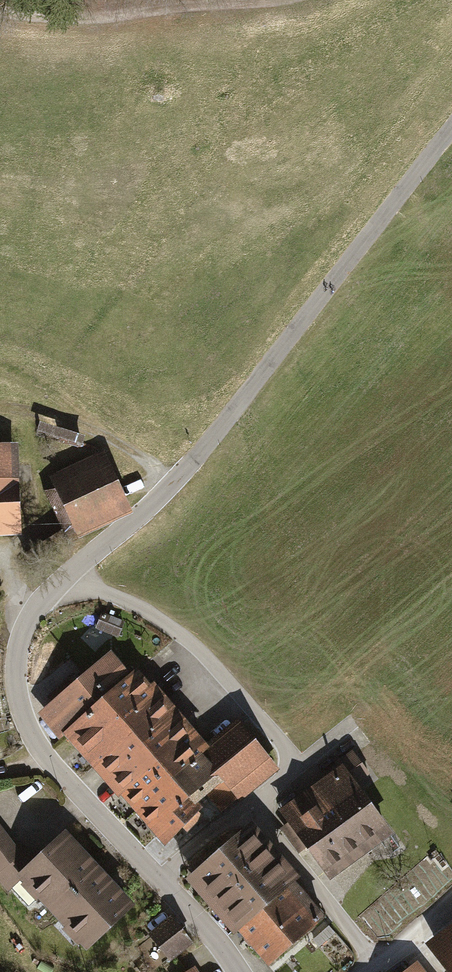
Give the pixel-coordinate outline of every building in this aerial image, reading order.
[(78,432),(35,420),(33,429),(75,441),(78,432)] [(0,443),(0,529),(19,528),(15,442),(0,443)] [(75,536),(130,511),(102,449),(47,474),(52,485),(42,489),(62,532),(72,527),(75,536)] [(98,611),(93,626),(115,634),(120,619),(98,611)] [(60,731),(161,846),(212,801),(222,813),(277,765),(232,715),(200,743),(133,667),(128,672),(108,649),(35,713),(55,736),(60,731)] [(304,846),(328,879),(392,833),(356,783),(367,774),(351,752),(276,807),(286,821),(278,827),(296,852),(304,846)] [(250,821),(182,877),(225,931),(233,925),(266,965),(323,918),(290,878),(294,874),(250,821)] [(18,878),(31,866),(0,825),(0,880),(7,889),(18,878)] [(68,832),(31,866),(18,878),(87,954),(137,908),(68,832)] [(194,945),(171,918),(149,937),(172,964),(194,945)] [(329,926),(312,941),(319,949),(337,934),(329,926)] [(426,946),(446,971),(451,971),(451,927),(426,946)] [(418,962),(406,971),(426,971),(418,962)]
